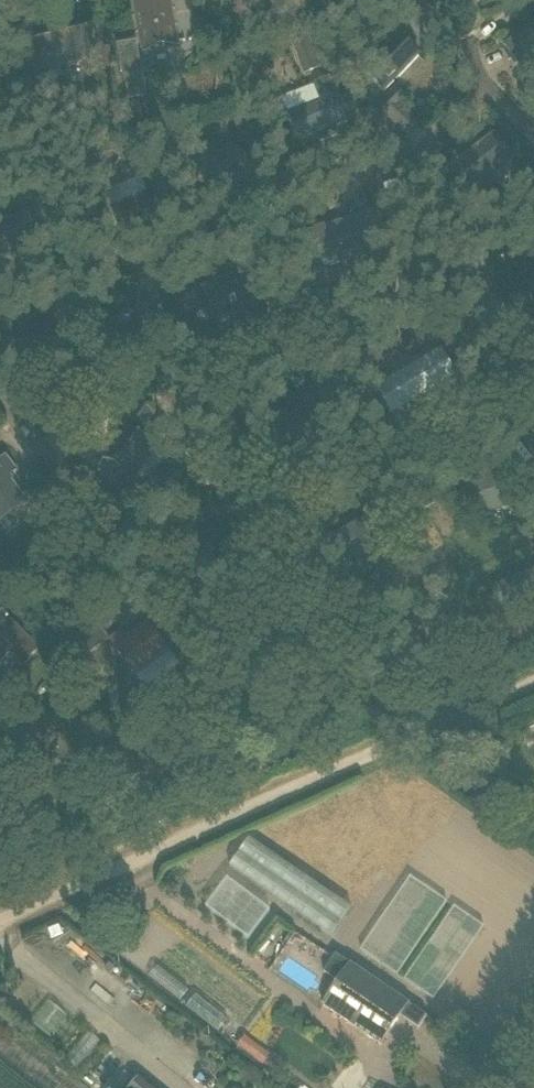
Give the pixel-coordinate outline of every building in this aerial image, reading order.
[(142,51),(180,44),(172,0),(134,0),(142,51)] [(35,72),(100,56),(93,26),(28,43),(35,72)] [(399,36),(365,72),(384,91),(419,56),(399,36)] [(128,101),(149,95),(134,39),(113,44),(128,101)] [(317,139),(321,141),(336,135),(338,130),(336,125),(348,121),(329,75),(313,81),(315,85),(283,98),(299,139),(315,133),(317,139)] [(405,99),(395,89),(379,106),(388,116),(405,99)] [(460,163),(477,185),(503,165),(496,156),(505,150),(495,136),(460,163)] [(351,221),(309,233),(319,265),(361,253),(351,221)] [(441,353),(398,378),(412,401),(455,377),(441,353)] [(75,440),(83,430),(68,419),(61,430),(75,440)] [(23,499),(6,476),(15,469),(6,458),(0,463),(0,517),(23,499)] [(476,517),(518,504),(508,469),(465,482),(476,517)] [(334,538),(343,553),(347,550),(353,559),(363,554),(360,549),(378,539),(381,544),(391,538),(377,514),(334,538)] [(0,635),(0,665),(11,654),(23,665),(40,648),(13,621),(0,635)] [(131,673),(133,675),(167,649),(148,624),(127,640),(121,632),(112,639),(135,670),(131,673)] [(524,727),(533,751),(533,723),(524,727)] [(0,766),(0,776),(6,783),(14,776),(3,763),(0,766)] [(330,936),(350,906),(247,837),(227,867),(330,936)] [(339,982),(324,1004),(382,1044),(410,1004),(337,955),(325,973),(339,982)] [(185,1009),(218,1030),(226,1016),(193,995),(185,1009)] [(141,1079),(134,1087),(152,1087),(141,1079)]
